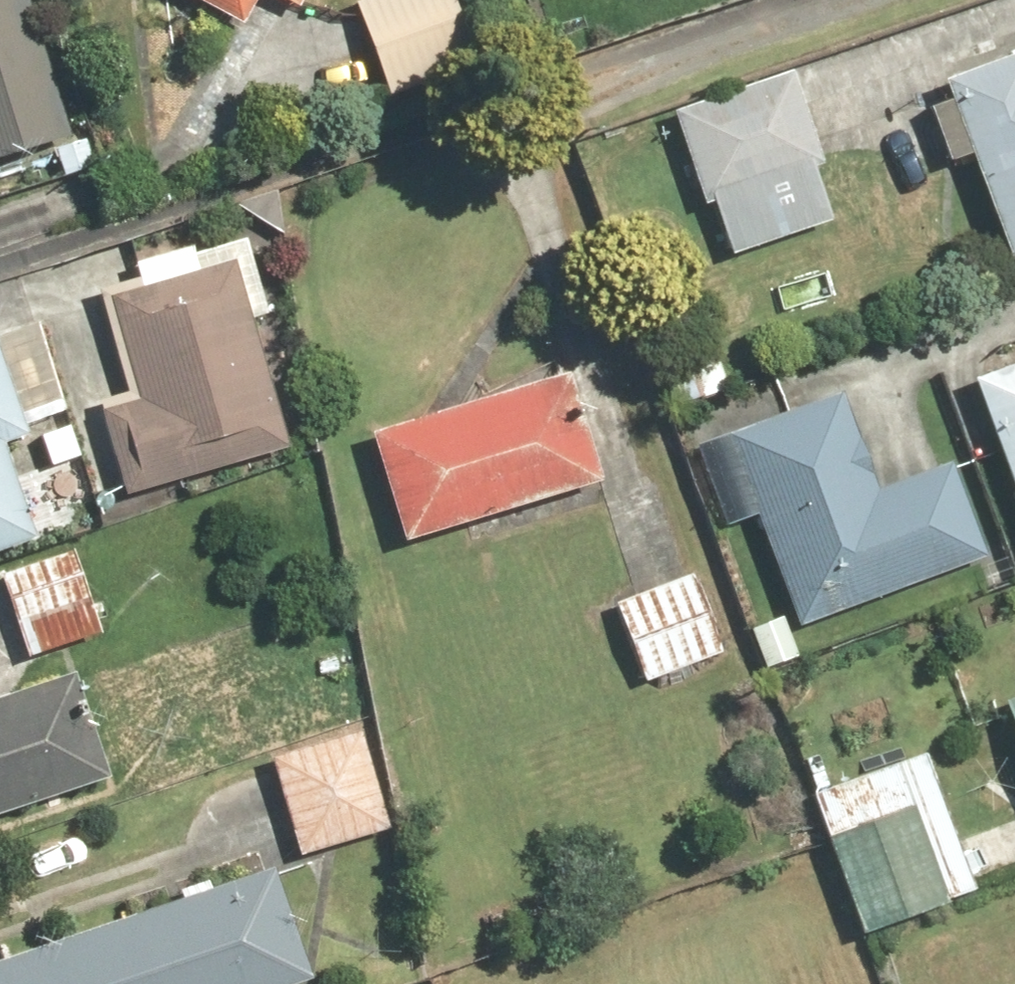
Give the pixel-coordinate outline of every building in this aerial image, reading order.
[(76,138),(33,0),(0,0),(0,162),(76,138)] [(243,23),(254,0),(198,0),(243,23)] [(298,10),(303,0),(277,0),(298,10)] [(354,4),(384,97),(472,69),(450,0),(365,0),(354,4)] [(968,155),(1014,266),(1014,50),(939,82),(947,100),(923,110),(946,165),(968,155)] [(795,78),(671,113),(697,206),(713,201),(729,259),(824,232),(805,164),(819,160),(795,78)] [(285,452),(252,324),(264,321),(242,235),(132,263),(137,283),(103,292),(130,393),(95,402),(119,495),(285,452)] [(35,544),(2,442),(21,436),(0,371),(0,555),(35,544)] [(371,435),(404,541),(598,481),(566,375),(371,435)] [(975,392),(1014,497),(1014,377),(975,392)] [(796,628),(982,560),(945,460),(869,488),(861,467),(868,464),(842,392),(693,446),(722,526),(755,514),(796,628)] [(0,574),(0,579),(23,666),(104,644),(80,553),(0,574)] [(706,574),(617,601),(643,684),(732,657),(706,574)] [(0,701),(0,819),(112,784),(79,677),(0,701)] [(1006,699),(1014,726),(1014,696),(1006,699)] [(365,735),(273,758),(297,857),(389,834),(365,735)] [(923,757),(811,796),(863,943),(975,904),(923,757)] [(0,964),(0,983),(306,983),(268,873),(0,964)]
